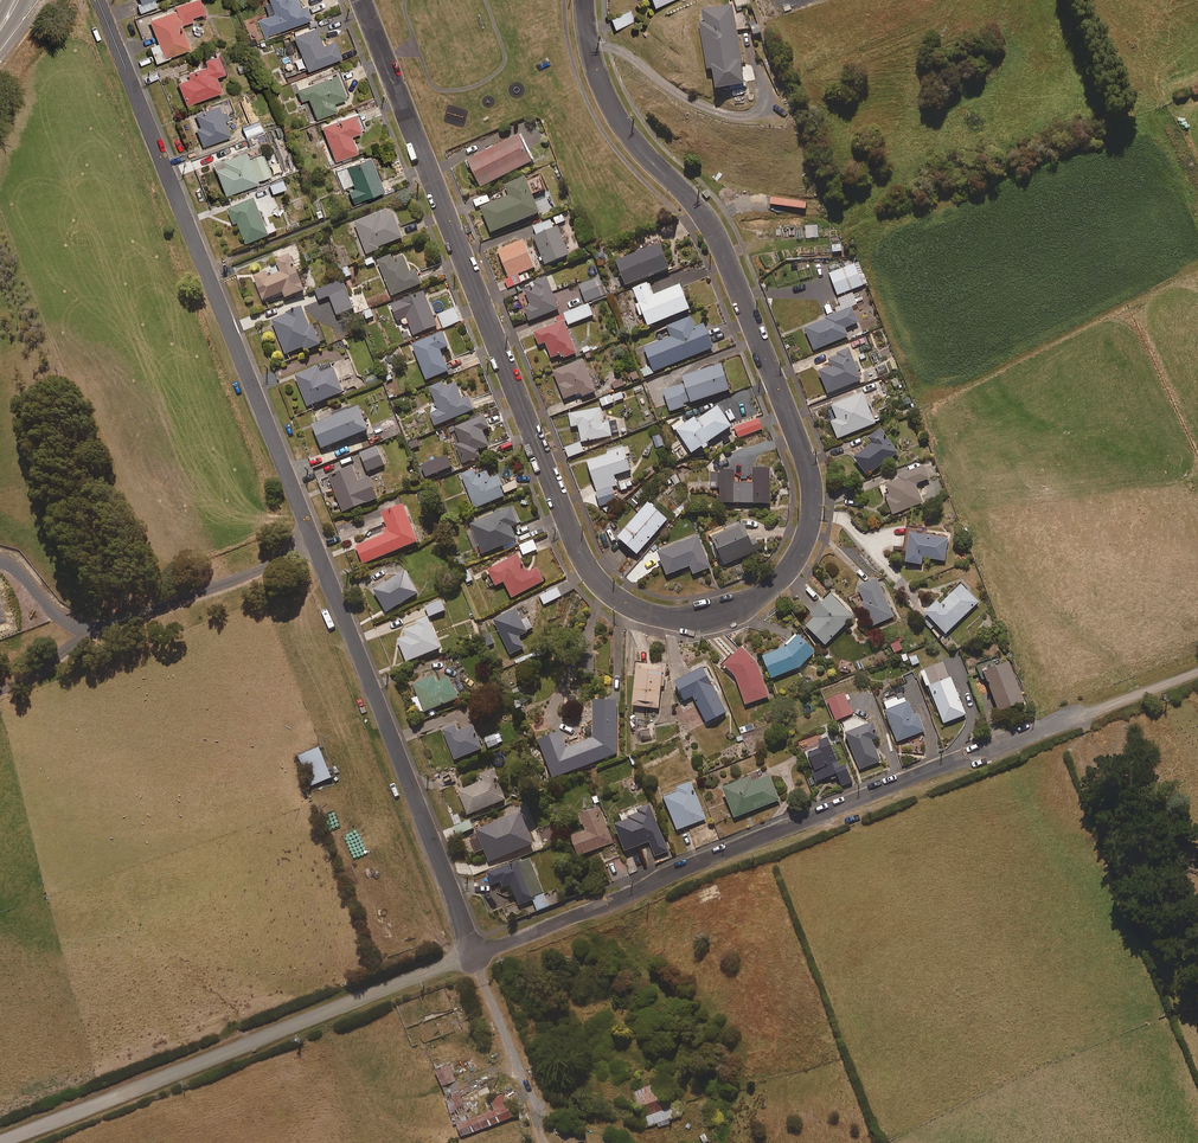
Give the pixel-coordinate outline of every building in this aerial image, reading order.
[(204,12),(199,0),(191,0),(138,22),(156,63),(190,48),(180,26),(192,21),(191,18),(204,12)] [(144,11),(156,6),(154,0),(139,0),(144,11)] [(274,13),(257,20),(264,37),(311,18),(305,4),(300,7),(297,0),(269,0),(274,13)] [(741,62),(742,62),(732,6),(702,11),(704,23),(700,24),(708,70),(711,70),(715,91),(745,85),(741,62)] [(616,30),(635,21),(631,12),(611,21),(616,30)] [(334,40),(322,45),(314,26),(293,35),(302,57),(294,60),(299,70),(305,67),(307,71),(341,57),(334,40)] [(215,76),(227,71),(219,52),(202,59),(205,65),(186,73),(188,78),(176,83),(186,106),(221,91),(215,76)] [(333,103),(350,96),(340,70),(325,76),(326,78),(295,91),(303,109),(307,107),(313,121),(337,111),(333,103)] [(225,111),(221,113),(218,105),(190,116),(202,147),(230,136),(224,121),(228,119),(225,111)] [(351,136),(365,130),(357,111),(320,126),(334,162),(358,153),(351,136)] [(246,138),(262,131),(258,121),(242,127),(246,138)] [(268,140),(265,131),(255,135),(258,144),(268,140)] [(480,189),(532,163),(519,137),(467,162),(480,189)] [(270,178),(260,151),(247,156),(245,151),(213,163),(225,195),(270,178)] [(352,203),(384,191),(370,156),(335,171),(342,189),(346,188),(352,203)] [(532,196),(546,190),(539,174),(505,187),(510,198),(481,210),(491,234),(540,215),(532,196)] [(272,193),(285,188),(281,179),(268,185),(272,193)] [(246,246),(268,237),(261,219),(254,200),(227,211),(234,228),(238,226),(246,246)] [(403,239),(393,215),(389,217),(387,211),(352,224),(364,255),(383,248),(382,247),(403,239)] [(558,228),(554,229),(550,220),(533,228),(536,236),(534,237),(545,265),(569,256),(558,228)] [(525,272),(534,268),(523,241),(497,252),(512,287),(528,280),(525,272)] [(625,287),(670,270),(661,246),(616,263),(625,287)] [(291,256),(276,262),(278,267),(280,274),(268,278),(265,272),(252,277),(261,302),(283,294),(285,299),(304,292),(291,256)] [(416,271),(410,273),(404,257),(379,267),(391,297),(421,285),(416,271)] [(838,296),(862,286),(854,265),(829,274),(838,296)] [(345,280),(353,276),(348,267),(340,270),(345,280)] [(535,319),(559,310),(546,278),(523,288),(535,319)] [(593,304),(605,299),(604,296),(607,295),(600,278),(578,287),(585,304),(592,301),(593,304)] [(320,300),(346,291),(343,281),(316,291),(320,300)] [(680,287),(653,298),(648,285),(633,291),(647,328),(690,311),(680,287)] [(412,337),(438,327),(424,293),(398,303),(412,337)] [(860,305),(857,298),(855,299),(853,294),(839,300),(844,312),(805,329),(814,351),(848,337),(845,329),(859,323),(852,308),(860,305)] [(593,317),(588,305),(563,315),(568,327),(593,317)] [(443,329),(460,322),(455,308),(438,315),(443,329)] [(319,325),(310,329),(302,309),(271,322),(285,355),(303,348),(305,353),(327,343),(319,325)] [(704,325),(695,328),(691,318),(667,327),(671,338),(644,348),(654,372),(713,349),(704,325)] [(563,360),(577,354),(565,322),(534,334),(539,345),(545,343),(551,359),(561,355),(563,360)] [(440,352),(449,348),(443,334),(412,346),(426,381),(448,372),(440,352)] [(828,394),(862,381),(850,352),(830,360),(833,367),(820,372),(828,394)] [(582,398),(596,392),(583,360),(553,373),(565,400),(580,393),(582,398)] [(307,408),(343,394),(331,362),(295,377),(307,408)] [(669,411),(730,391),(721,365),(683,378),(685,384),(663,391),(669,411)] [(632,384),(641,380),(637,370),(627,374),(632,384)] [(622,377),(609,382),(613,392),(626,387),(622,377)] [(456,385),(445,389),(443,383),(429,388),(438,411),(430,414),(435,426),(474,412),(469,398),(462,401),(456,385)] [(624,399),(621,393),(611,397),(610,396),(600,400),(603,408),(624,399)] [(838,439),(876,425),(864,394),(832,407),(837,421),(832,423),(838,439)] [(321,450),(368,432),(359,408),(312,426),(321,450)] [(676,431),(692,454),(701,448),(703,450),(709,447),(707,444),(732,428),(718,408),(697,422),(695,419),(676,431)] [(581,442),(612,437),(611,434),(618,433),(616,421),(609,422),(603,423),(601,410),(569,416),(571,427),(579,426),(581,442)] [(483,432),(489,430),(484,417),(452,429),(457,444),(455,445),(463,464),(481,457),(478,451),(489,447),(483,432)] [(739,438),(762,430),(758,420),(735,428),(739,438)] [(867,476),(898,454),(881,430),(868,439),(873,445),(854,458),(867,476)] [(663,446),(659,435),(652,437),(656,449),(663,446)] [(584,452),(580,443),(564,449),(567,459),(584,452)] [(367,473),(384,466),(377,447),(360,454),(367,473)] [(614,477),(631,472),(626,456),(630,455),(628,447),(623,449),(587,461),(602,506),(617,501),(612,488),(617,486),(614,477)] [(916,486),(930,480),(925,467),(898,478),(899,480),(881,488),(893,516),(923,503),(916,486)] [(369,479),(358,483),(353,468),(321,481),(326,493),(334,490),(343,513),(377,500),(369,479)] [(487,472),(477,476),(475,469),(460,475),(474,510),(506,497),(498,477),(490,480),(487,472)] [(735,474),(710,475),(711,489),(720,488),(720,499),(734,499),(734,504),(754,504),(754,506),(771,505),(770,473),(753,473),(754,484),(736,485),(735,474)] [(629,479),(618,486),(622,492),(634,485),(629,479)] [(637,556),(667,522),(648,505),(618,540),(637,556)] [(362,565),(418,544),(404,507),(381,516),(389,535),(355,548),(362,565)] [(512,529),(518,526),(511,509),(470,526),(482,556),(517,542),(512,529)] [(758,545),(753,547),(744,526),(712,538),(724,566),(761,551),(758,545)] [(946,562),(948,539),(909,535),(906,564),(922,566),(923,559),(946,562)] [(694,575),(711,569),(699,538),(658,554),(667,577),(691,567),(694,575)] [(523,556),(537,551),(533,541),(519,546),(523,556)] [(537,569),(527,574),(518,556),(487,572),(495,587),(504,583),(512,599),(544,583),(537,569)] [(386,613),(418,595),(405,573),(373,591),(386,613)] [(894,618),(878,580),(859,589),(864,602),(862,603),(872,627),(894,618)] [(946,635),(979,603),(962,586),(941,606),(938,603),(926,615),(946,635)] [(544,605),(562,597),(557,589),(540,597),(544,605)] [(853,618),(832,597),(812,616),(815,619),(806,628),(825,647),(853,618)] [(429,618),(444,612),(440,601),(425,606),(429,618)] [(527,618),(521,620),(515,609),(493,620),(511,655),(524,648),(518,637),(533,630),(527,618)] [(406,663),(440,650),(429,620),(403,630),(406,637),(397,640),(406,663)] [(816,654),(799,638),(798,639),(796,637),(786,645),(788,647),(786,649),(762,658),(772,679),(801,668),(816,654)] [(894,654),(902,650),(898,641),(890,645),(894,654)] [(828,652),(820,643),(814,649),(821,658),(828,652)] [(770,697),(758,664),(742,650),(724,667),(735,677),(745,706),(770,697)] [(836,663),(829,653),(823,657),(830,667),(836,663)] [(916,655),(908,658),(912,668),(920,664),(916,655)] [(949,680),(944,665),(926,672),(932,687),(929,688),(944,724),(966,715),(952,679),(949,680)] [(1026,703),(1010,665),(984,675),(1000,714),(1026,703)] [(641,708),(659,710),(659,708),(662,669),(637,666),(633,706),(641,707),(641,708)] [(707,724),(727,714),(703,669),(675,684),(685,702),(693,698),(707,724)] [(450,679),(437,684),(435,677),(413,686),(418,697),(412,699),(415,708),(421,706),(423,713),(458,700),(450,679)] [(836,721),(853,715),(845,695),(828,701),(836,721)] [(909,704),(907,704),(904,697),(883,705),(897,742),(925,732),(919,715),(914,717),(909,704)] [(783,718),(780,708),(763,715),(766,724),(783,718)] [(873,742),(879,739),(873,724),(845,736),(859,770),(881,762),(873,742)] [(473,727),(458,732),(456,725),(443,730),(455,761),(482,751),(473,727)] [(488,749),(502,744),(498,734),(484,739),(488,749)] [(817,783),(837,775),(842,787),(852,783),(846,768),(840,770),(829,742),(804,752),(817,783)] [(310,787),(333,779),(322,748),(299,757),(310,787)] [(468,816),(506,801),(494,771),(480,777),(483,783),(458,792),(468,816)] [(735,819),(780,801),(770,778),(754,784),(752,779),(723,791),(735,819)] [(678,832),(706,820),(691,784),(663,796),(678,832)] [(655,857),(668,852),(650,806),(636,811),(639,818),(614,828),(624,853),(650,843),(655,857)] [(579,857),(613,843),(600,810),(580,818),(586,832),(571,838),(579,857)] [(521,814),(476,831),(478,834),(471,837),(477,853),(484,850),(489,863),(533,846),(521,814)] [(457,836),(473,830),(470,821),(454,827),(457,836)] [(493,887),(500,884),(502,889),(510,886),(519,907),(533,901),(537,912),(549,907),(530,861),(512,868),(511,866),(488,875),(493,887)] [(438,1071),(445,1088),(456,1084),(449,1067),(438,1071)] [(671,1119),(681,1116),(668,1078),(634,1090),(647,1127),(658,1124),(659,1128),(673,1123),(671,1119)] [(448,1097),(459,1125),(470,1121),(459,1093),(448,1097)] [(494,1112),(470,1121),(459,1125),(463,1137),(513,1118),(505,1095),(490,1101),(494,1112)]
